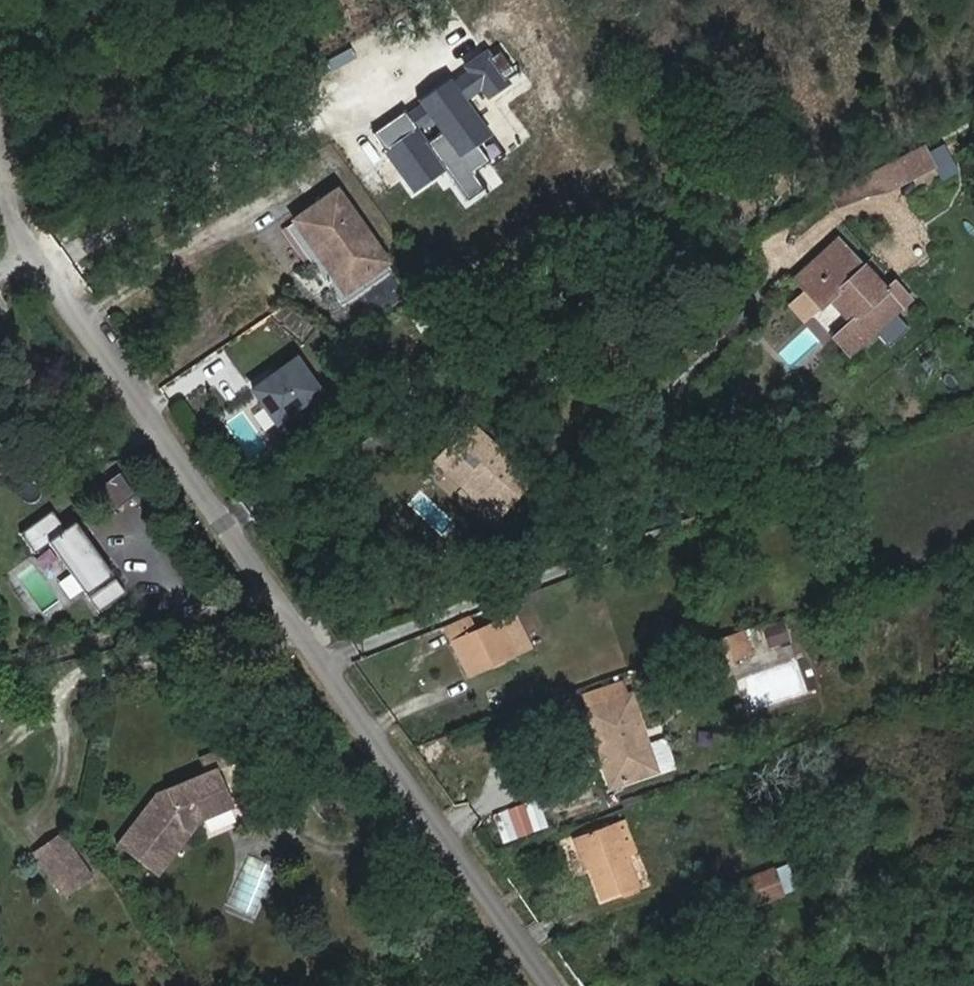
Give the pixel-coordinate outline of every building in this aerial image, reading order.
[(506,81),(484,50),(370,130),(414,192),(488,139),(467,109),(506,81)] [(925,145),(839,189),(848,206),(867,198),(889,193),(936,169),(925,145)] [(292,221),(315,253),(322,248),(348,285),(384,259),(336,191),(292,221)] [(847,351),(909,297),(893,279),(884,287),(863,263),(861,264),(837,237),(794,275),(819,303),(828,296),(849,319),(832,334),(847,351)] [(337,412),(296,351),(242,387),(282,448),(337,412)] [(461,430),(430,463),(476,507),(508,474),(461,430)] [(124,597),(57,496),(13,525),(30,550),(47,539),(97,615),(124,597)] [(764,648),(786,641),(779,619),(756,627),(764,648)] [(447,631),(469,676),(512,656),(498,625),(476,635),(469,620),(447,631)] [(721,635),(689,646),(699,671),(730,660),(721,635)] [(749,712),(806,690),(794,659),(737,680),(749,712)] [(581,708),(594,748),(601,766),(606,785),(653,769),(644,743),(627,691),(581,708)] [(658,738),(644,743),(653,769),(667,764),(669,759),(663,740),(658,738)] [(210,752),(218,770),(235,763),(228,745),(210,752)] [(587,750),(593,768),(601,766),(594,748),(587,750)] [(218,770),(210,752),(200,757),(205,773),(156,793),(116,844),(150,871),(182,829),(201,821),(234,807),(218,770)] [(534,800),(520,806),(532,834),(545,827),(534,800)] [(503,813),(489,819),(501,847),(516,841),(503,813)] [(619,815),(610,819),(619,838),(627,834),(619,815)] [(574,835),(587,867),(601,899),(638,884),(624,851),(634,847),(627,834),(619,838),(610,819),(574,835)] [(201,821),(182,829),(150,871),(158,878),(201,821)] [(61,835),(36,854),(64,896),(91,877),(61,835)] [(579,871),(587,867),(574,835),(565,839),(579,871)] [(797,874),(785,851),(772,858),(782,880),(797,874)] [(747,898),(778,882),(768,860),(736,875),(747,898)]
